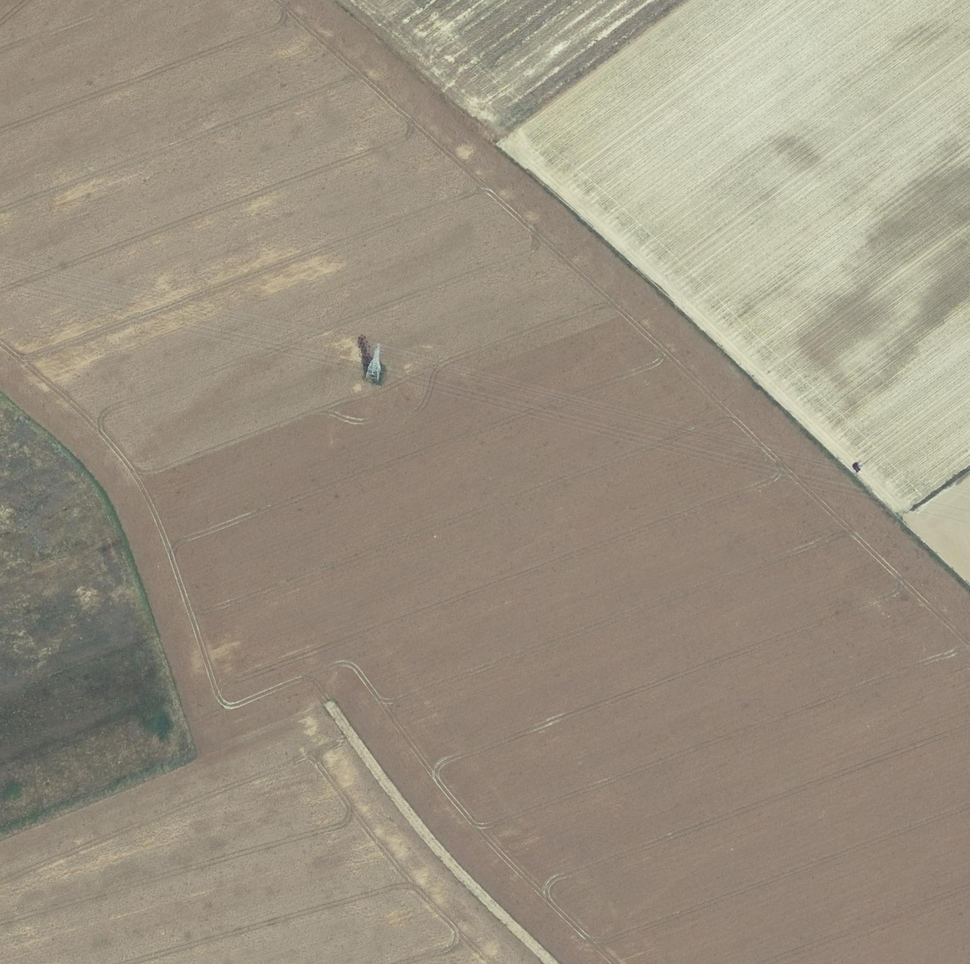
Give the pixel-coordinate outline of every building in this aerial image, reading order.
[(379,382),(381,367),(369,365),(367,380),(379,382)]
